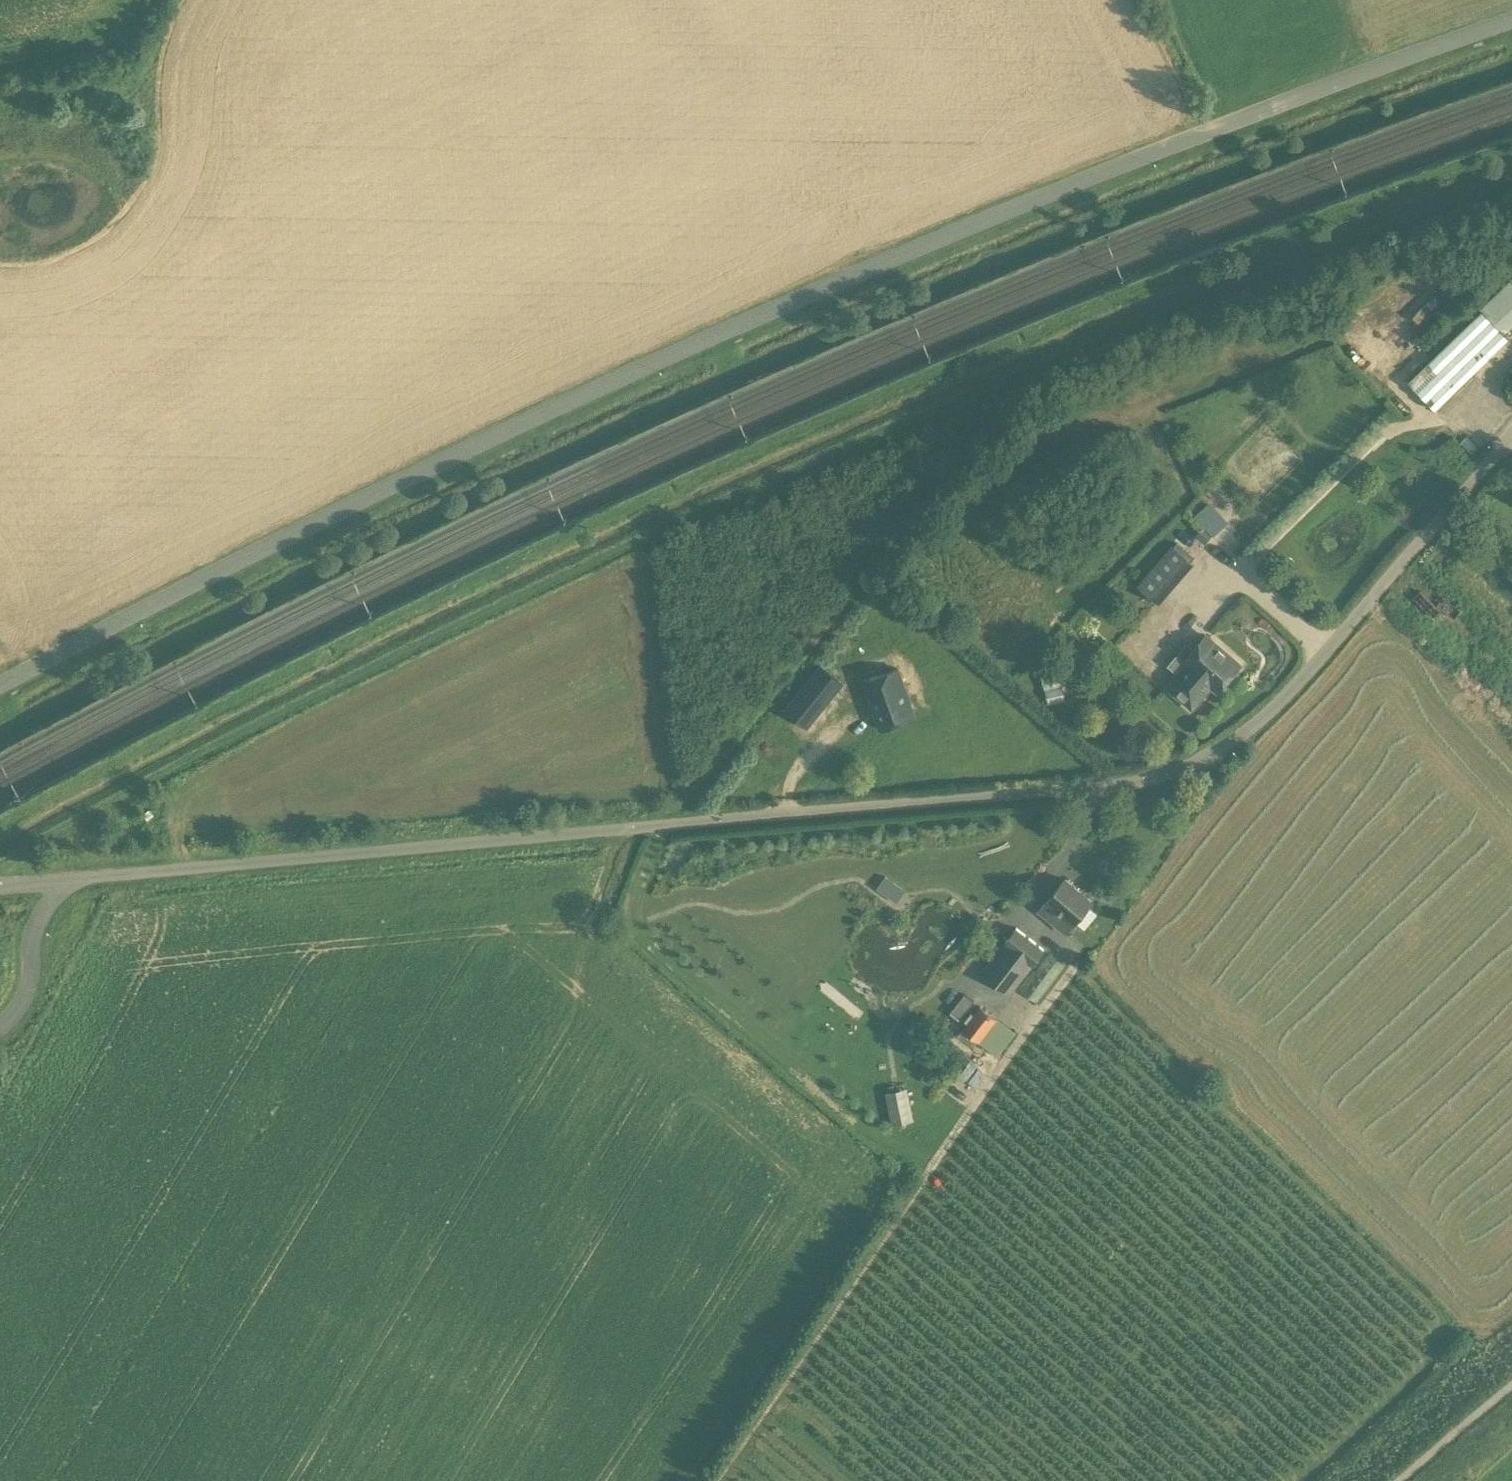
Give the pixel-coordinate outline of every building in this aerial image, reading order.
[(1479,310),(1506,339),(1509,336),(1505,333),(1511,325),(1511,278),(1479,310)] [(1407,380),(1435,409),(1506,339),(1479,310),(1467,323),(1407,380)] [(1205,542),(1213,533),(1205,526),(1197,535),(1205,542)] [(1159,604),(1194,563),(1172,544),(1137,586),(1159,604)] [(1218,690),(1240,664),(1205,634),(1193,648),(1187,643),(1169,664),(1178,672),(1166,686),(1192,708),(1212,685),(1218,690)] [(806,728),(842,684),(820,667),(785,710),(806,728)] [(863,679),(880,728),(915,717),(897,667),(863,679)] [(1048,705),(1066,700),(1057,668),(1040,672),(1048,705)] [(1119,756),(1130,753),(1127,741),(1116,743),(1119,756)] [(885,876),(877,888),(887,895),(895,883),(885,876)] [(1038,908),(1051,919),(1066,931),(1091,901),(1062,877),(1038,908)] [(1032,964),(1045,948),(1016,926),(980,971),(1009,995),(1032,964)] [(950,1013),(959,1020),(973,1002),(964,995),(950,1013)] [(998,1056),(1016,1033),(979,1004),(961,1027),(998,1056)] [(927,1069),(921,1077),(929,1083),(935,1075),(927,1069)] [(885,1090),(893,1123),(915,1117),(906,1084),(885,1090)]
